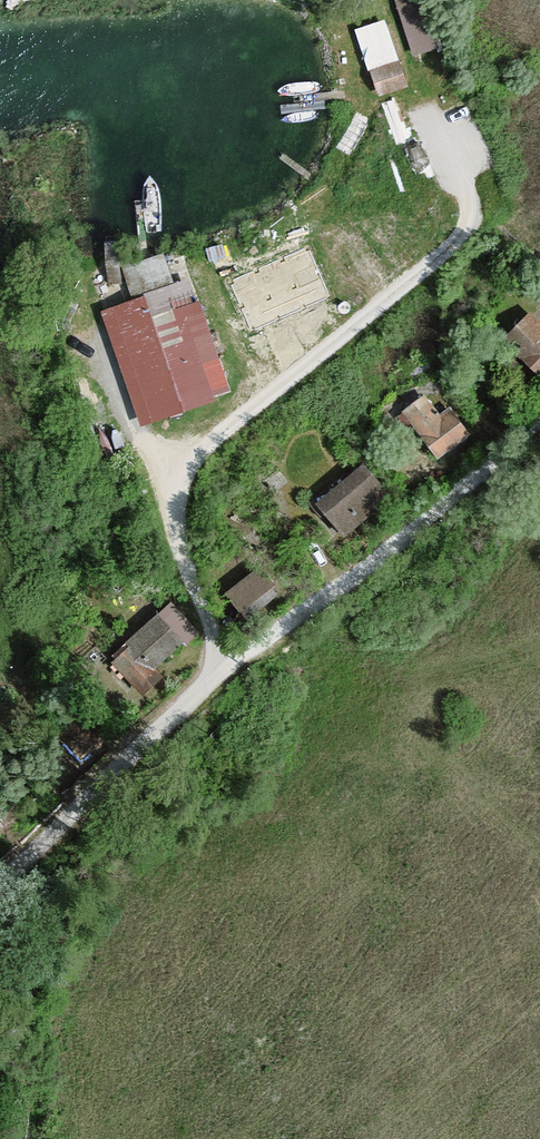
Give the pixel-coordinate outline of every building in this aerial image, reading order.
[(414,47),(444,40),(435,0),(403,0),(414,47)] [(351,19),(381,98),(410,86),(380,8),(351,19)] [(306,251),(233,282),(252,326),(325,295),(306,251)] [(105,313),(143,423),(213,399),(211,394),(226,389),(190,284),(105,313)] [(497,343),(533,379),(539,372),(539,337),(522,319),(497,343)] [(414,403),(397,419),(436,462),(463,437),(446,418),(436,427),(414,403)] [(353,463),(302,506),(330,539),(381,497),(353,463)] [(277,594),(258,570),(229,593),(248,617),(277,594)] [(107,708),(194,635),(166,601),(78,674),(107,708)]
